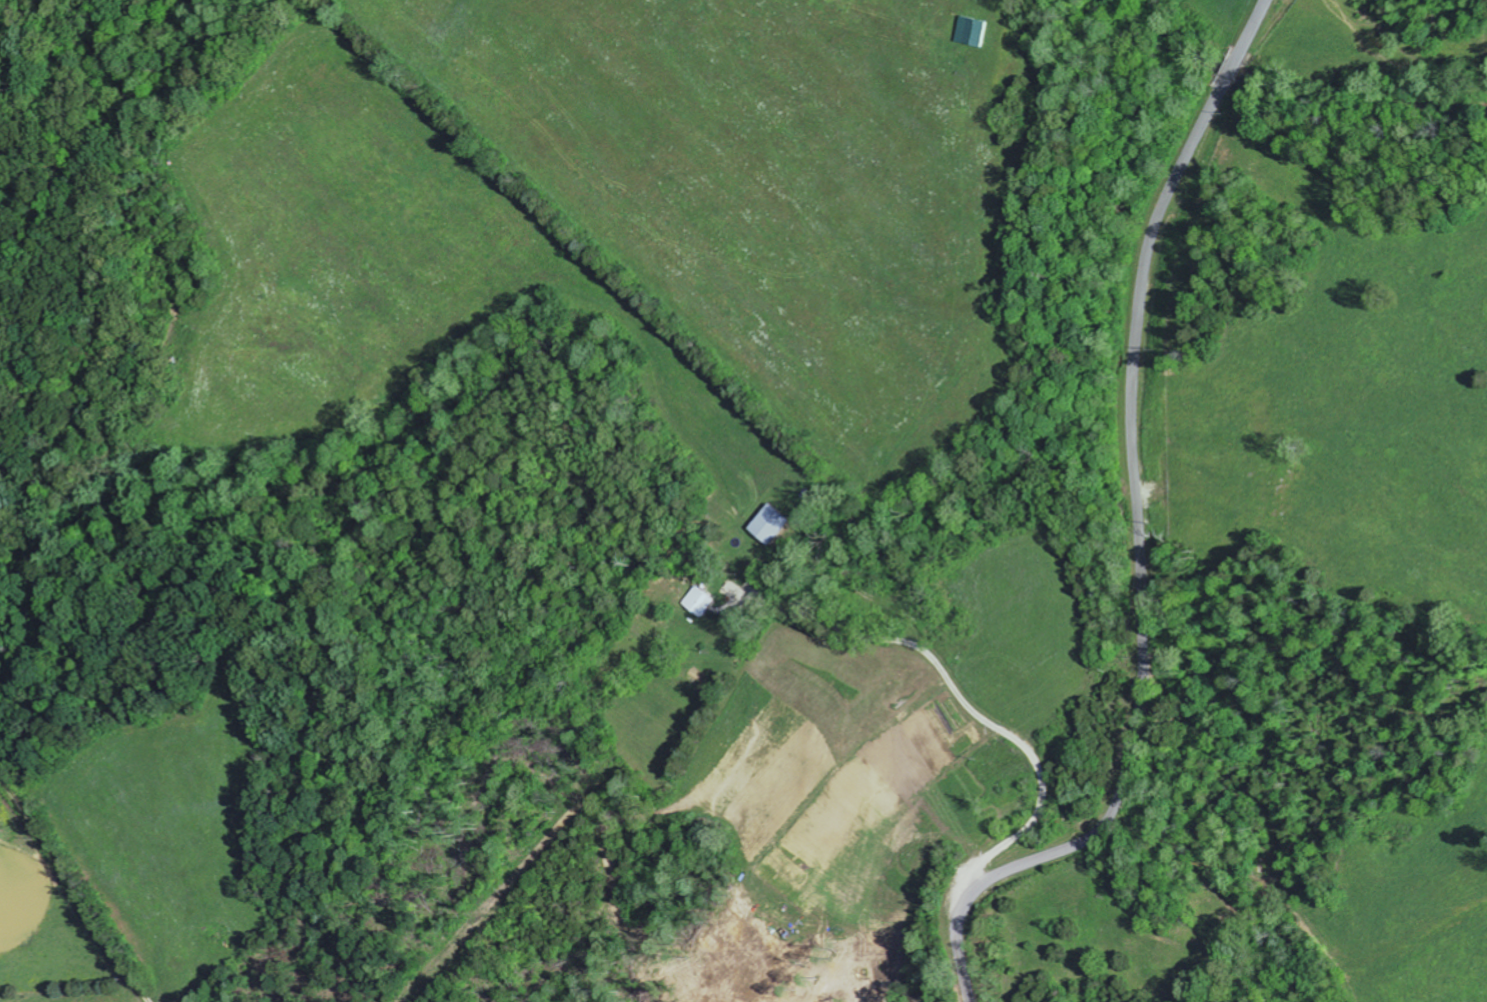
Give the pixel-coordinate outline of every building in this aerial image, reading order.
[(957,41),(986,48),(992,23),(964,16),(957,41)] [(776,546),(796,519),(773,502),(753,529),(776,546)] [(717,600),(699,585),(684,603),(702,618),(717,600)]
